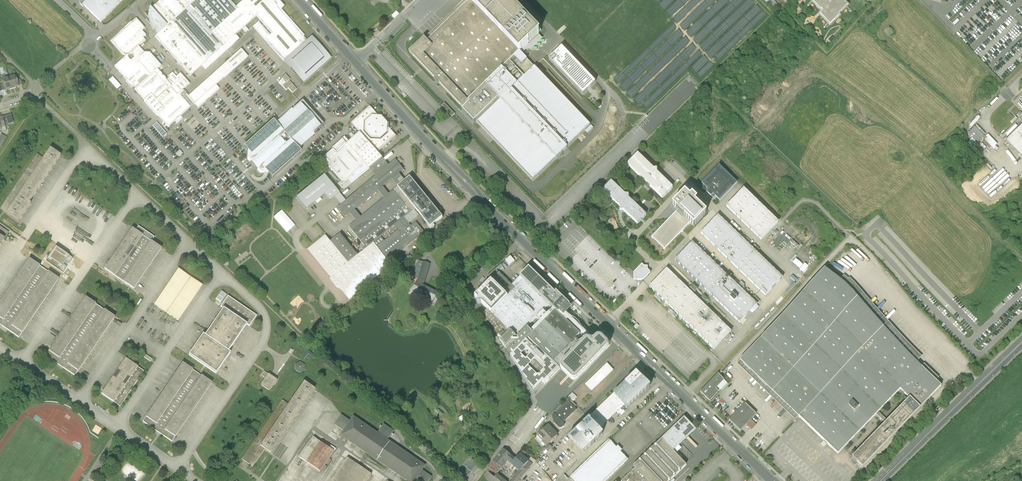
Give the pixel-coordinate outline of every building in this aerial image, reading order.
[(84,0),(81,0),(79,3),(82,6),(82,5),(101,22),(122,0),(86,0),(85,1),(84,0)] [(149,21),(151,25),(154,30),(157,35),(155,37),(190,76),(201,66),(205,70),(235,44),(239,40),(235,35),(242,30),(245,34),(249,31),(245,27),(256,17),(260,21),(253,27),(284,61),(307,41),(303,37),(304,36),(281,10),(285,7),(278,0),(244,0),(235,8),(229,0),(161,0),(158,3),(153,5),(151,9),(150,9),(151,10),(150,10),(150,9),(149,9),(149,11),(148,13),(148,16),(149,21)] [(508,0),(470,0),(470,1),(519,52),(520,52),(538,34),(541,31),(541,30),(540,29),(539,28),(538,27),(537,27),(535,28),(508,0)] [(811,0),(821,10),(822,9),(824,11),(820,14),(830,24),(839,16),(838,15),(847,5),(842,0),(811,0)] [(474,122),(476,120),(477,122),(476,122),(532,180),(556,158),(567,147),(590,124),(534,66),(534,67),(522,54),(520,52),(519,52),(470,1),(428,41),(429,41),(428,42),(424,38),(409,52),(435,79),(440,83),(439,84),(462,107),(463,107),(464,108),(462,109),(474,122)] [(191,107),(194,104),(188,97),(185,94),(182,90),(190,84),(180,74),(176,77),(172,73),(168,76),(170,78),(166,81),(165,80),(165,79),(163,76),(162,77),(162,76),(162,74),(157,70),(161,66),(150,54),(144,53),(138,46),(145,40),(143,38),(146,35),(142,31),(145,28),(137,19),(131,24),(131,23),(129,24),(129,26),(124,30),(112,41),(124,55),(124,58),(114,67),(125,79),(126,78),(128,80),(126,82),(131,88),(133,86),(135,89),(135,90),(144,100),(144,101),(144,102),(156,116),(157,116),(158,115),(168,127),(175,122),(177,124),(182,119),(181,117),(191,107)] [(543,39),(538,34),(520,52),(522,54),(526,50),(531,50),(543,39)] [(307,41),(284,61),(303,83),(319,68),(331,58),(312,37),(307,41)] [(562,47),(549,59),(583,94),(595,82),(562,47)] [(241,49),(188,97),(194,104),(198,108),(219,89),(216,85),(239,65),(246,59),(246,58),(246,57),(246,56),(241,49)] [(286,90),(288,88),(292,93),(297,89),(289,80),(290,79),(286,74),(281,78),(282,79),(278,82),(280,85),(281,84),(282,86),(283,86),(286,90)] [(16,75),(9,77),(12,88),(19,86),(17,80),(16,75)] [(116,89),(120,86),(113,76),(108,80),(116,89)] [(5,90),(12,88),(9,77),(2,79),(4,84),(5,90)] [(266,173),(268,173),(272,178),(301,151),(297,147),(321,125),(313,116),(315,114),(313,112),(312,110),(309,112),(301,103),(279,123),(278,122),(276,124),(274,121),(273,120),(244,147),(245,148),(248,151),(247,159),(252,164),(260,173),(266,173)] [(445,103),(444,103),(442,105),(452,116),(455,114),(455,113),(454,114),(444,103),(445,103)] [(344,190),(369,169),(382,158),(378,152),(396,136),(389,128),(389,123),(386,120),(387,119),(386,118),(385,118),(382,115),(377,115),(370,107),(364,113),(351,124),(360,133),(355,136),(353,134),(350,137),(352,139),(349,142),(345,136),(337,144),(336,144),(331,148),(332,149),(318,162),(324,168),(328,165),(341,180),(338,183),(344,190)] [(11,114),(2,117),(5,127),(9,126),(8,124),(13,123),(13,121),(11,114)] [(167,134),(156,122),(153,126),(163,137),(167,134)] [(972,137),(970,139),(975,144),(986,134),(976,124),(968,133),(972,137)] [(1005,141),(1021,158),(1021,125),(1005,141)] [(37,154),(1,209),(18,220),(60,154),(50,148),(43,158),(37,154)] [(638,154),(627,164),(662,198),(673,187),(657,172),(657,169),(653,169),(638,154)] [(399,165),(396,161),(396,160),(389,166),(382,158),(369,169),(375,177),(345,201),(340,205),(337,208),(345,218),(350,214),(356,221),(349,227),(366,249),(374,243),(377,247),(377,248),(389,262),(424,233),(416,223),(411,227),(409,224),(419,215),(414,210),(415,209),(430,227),(442,217),(410,177),(405,182),(399,174),(404,170),(399,165)] [(719,165),(702,183),(708,190),(706,192),(713,198),(715,196),(720,200),(737,183),(719,165)] [(340,205),(345,201),(324,175),(296,198),(306,210),(315,202),(317,205),(322,201),(320,198),(324,195),(329,201),(334,197),(340,205)] [(620,211),(623,211),(637,224),(646,215),(629,198),(629,195),(625,195),(611,181),(602,190),(620,207),(620,211)] [(744,189),(726,207),(761,240),(779,222),(744,189)] [(652,237),(665,250),(681,233),(682,233),(683,233),(683,232),(683,231),(691,223),(694,226),(706,213),(698,206),(700,204),(698,203),(697,204),(695,202),(697,200),(692,195),(690,197),(685,192),(672,205),(673,206),(671,208),(675,211),(677,209),(678,210),(652,237)] [(287,233),(295,226),(281,211),(274,218),(287,233)] [(701,233),(765,296),(783,278),(718,215),(701,233)] [(132,228),(104,269),(134,289),(162,246),(153,240),(155,236),(139,226),(136,230),(132,228)] [(9,232),(0,227),(0,245),(9,232)] [(783,256),(787,251),(785,249),(791,242),(790,241),(792,239),(784,230),(770,244),(783,256)] [(358,256),(340,234),(331,242),(349,263),(358,256)] [(374,243),(366,249),(358,256),(349,263),(331,242),(325,235),(308,250),(331,278),(330,279),(338,289),(339,288),(349,300),(359,292),(359,290),(369,281),(372,281),(381,274),(381,272),(391,264),(389,262),(377,248),(377,247),(374,243)] [(692,242),(675,260),(740,322),(757,304),(692,242)] [(511,255),(505,260),(509,265),(515,261),(511,255)] [(0,301),(0,325),(19,338),(59,279),(30,259),(0,301)] [(810,269),(805,264),(803,266),(796,259),(792,263),(804,275),(810,269)] [(416,270),(427,274),(430,264),(419,261),(416,270)] [(511,267),(514,272),(521,267),(517,262),(511,267)] [(642,264),(634,272),(634,280),(643,280),(650,273),(650,272),(648,269),(648,266),(644,266),(642,264)] [(520,276),(520,277),(549,304),(553,308),(558,313),(559,312),(563,316),(566,314),(562,310),(564,309),(565,308),(568,307),(569,307),(569,306),(569,305),(561,297),(556,292),(555,293),(529,267),(520,276)] [(155,304),(154,305),(179,321),(203,285),(179,268),(155,304)] [(543,311),(549,304),(520,277),(512,285),(495,269),(488,276),(491,281),(490,281),(487,279),(482,284),(484,286),(475,297),(487,309),(483,313),(486,318),(490,322),(489,323),(494,330),(501,337),(505,333),(503,330),(505,328),(508,332),(499,341),(502,344),(505,349),(514,339),(515,340),(517,338),(527,328),(536,318),(543,311)] [(667,269),(649,287),(714,349),(731,331),(667,269)] [(427,274),(416,270),(414,277),(418,279),(412,291),(426,298),(425,301),(431,304),(434,298),(435,299),(438,292),(423,285),(427,274)] [(824,273),(736,364),(795,420),(798,417),(834,451),(838,454),(900,390),(909,398),(920,408),(941,386),(936,381),(938,378),(924,364),(921,367),(914,360),(919,356),(843,283),(839,287),(824,273)] [(203,333),(189,354),(217,373),(231,352),(229,351),(246,324),(250,326),(257,316),(227,296),(220,306),(223,308),(206,335),(203,333)] [(85,297),(45,356),(75,375),(114,316),(85,297)] [(540,321),(530,331),(533,333),(528,338),(552,361),(576,338),(580,334),(566,321),(558,313),(553,308),(547,314),(540,321)] [(543,311),(536,318),(540,321),(547,314),(543,311)] [(561,365),(560,366),(560,367),(560,369),(561,370),(571,380),(573,381),(576,381),(577,380),(607,348),(608,347),(608,346),(608,344),(607,343),(602,338),(600,337),(598,337),(596,338),(594,340),(593,340),(566,313),(566,314),(563,316),(559,312),(558,313),(566,321),(568,319),(587,338),(581,344),(561,365)] [(511,351),(513,353),(528,338),(533,333),(530,331),(527,328),(517,338),(519,340),(515,345),(516,346),(511,351)] [(513,353),(510,356),(533,392),(543,382),(545,384),(560,369),(559,368),(552,361),(528,338),(513,353)] [(581,344),(576,338),(552,361),(559,368),(560,366),(561,365),(581,344)] [(124,358),(101,393),(120,406),(143,371),(124,358)] [(182,363),(142,421),(173,442),(212,383),(182,363)] [(584,384),(603,366),(600,364),(582,382),(584,384)] [(607,364),(585,385),(591,391),(613,370),(607,364)] [(265,380),(261,385),(270,391),(277,381),(264,372),(261,377),(265,380)] [(636,372),(568,437),(583,453),(602,435),(598,430),(624,405),(627,408),(650,387),(636,372)] [(718,374),(700,392),(709,401),(719,392),(715,389),(724,380),(718,374)] [(282,400),(241,460),(252,468),(265,449),(270,453),(315,389),(304,382),(288,405),(282,400)] [(909,398),(852,458),(850,460),(850,463),(854,466),(856,466),(858,464),(862,468),(920,408),(909,398)] [(570,399),(552,416),(554,423),(559,429),(562,428),(564,427),(564,424),(563,423),(576,410),(574,408),(576,406),(570,399)] [(756,414),(745,403),(729,420),(740,431),(746,425),(751,420),(756,414)] [(341,435),(406,480),(427,480),(431,476),(422,470),(425,465),(389,440),(394,432),(384,425),(379,432),(353,415),(349,420),(341,415),(335,424),(344,430),(341,435)] [(684,417),(661,439),(676,454),(681,449),(679,446),(696,429),(684,417)] [(751,420),(746,425),(751,430),(756,425),(751,420)] [(557,436),(548,425),(537,436),(543,442),(544,441),(547,445),(549,444),(557,436)] [(315,437),(301,458),(321,472),(335,451),(315,437)] [(570,476),(575,480),(606,480),(628,460),(621,451),(622,450),(620,448),(618,446),(617,447),(609,439),(570,476)] [(635,468),(622,480),(670,480),(674,477),(676,477),(676,475),(679,472),(681,472),(681,470),(686,465),(676,454),(661,439),(656,444),(654,444),(654,446),(651,449),(649,449),(649,451),(646,454),(644,454),(644,456),(641,459),(639,459),(639,461),(634,466),(635,468)] [(545,455),(552,448),(549,444),(547,445),(544,448),(544,447),(539,451),(542,454),(543,452),(545,455)] [(504,450),(494,462),(501,469),(508,461),(511,464),(515,459),(504,450)] [(511,464),(520,471),(529,461),(523,457),(520,454),(515,459),(511,464)] [(333,480),(368,480),(373,474),(349,457),(333,480)] [(480,466),(471,459),(465,466),(473,474),(480,466)] [(529,461),(520,471),(518,474),(515,477),(512,480),(519,480),(532,464),(529,461)] [(496,475),(501,469),(494,462),(487,471),(491,475),(493,473),(496,475)]
